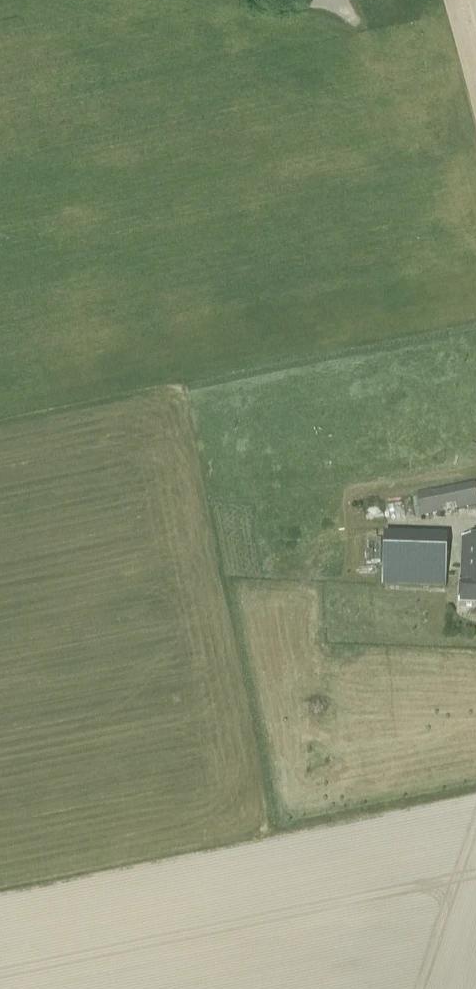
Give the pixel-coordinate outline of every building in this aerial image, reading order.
[(475,508),(475,487),(475,483),(416,494),(421,518),(475,508)] [(462,541),(446,540),(386,537),(383,586),(445,589),(445,565),(461,565),(459,607),(475,608),(475,541),(462,541)]
